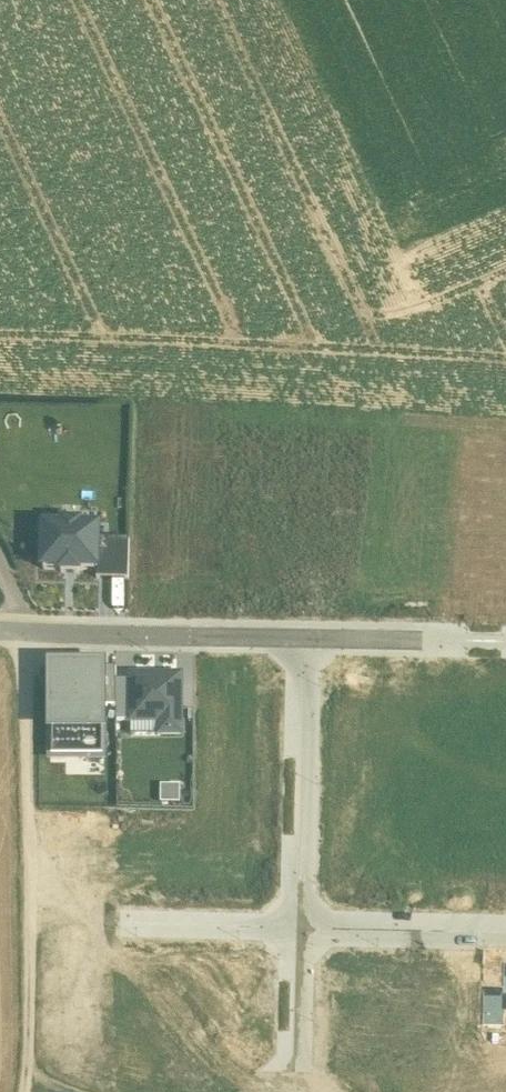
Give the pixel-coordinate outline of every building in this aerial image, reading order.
[(80,572),(97,572),(98,540),(99,530),(80,529),(80,526),(63,525),(63,529),(44,528),(42,571),(61,571),(61,574),(80,574),(80,572)] [(129,581),(130,541),(98,540),(97,572),(97,580),(129,581)] [(103,757),(103,707),(103,668),(52,668),(52,757),(103,757)] [(103,707),(117,707),(117,683),(117,668),(103,668),(103,707)] [(132,683),(132,722),(161,722),(161,735),(181,735),(181,677),(132,677),(132,683)] [(117,707),(117,722),(132,722),(132,683),(117,683),(117,707)] [(162,788),(163,804),(181,802),(179,786),(162,788)] [(467,1010),(467,1023),(483,1024),(484,990),(484,984),(468,984),(468,1010),(467,1010)] [(504,990),(484,990),(483,1024),(484,1028),(504,1028),(504,1012),(504,990)]
